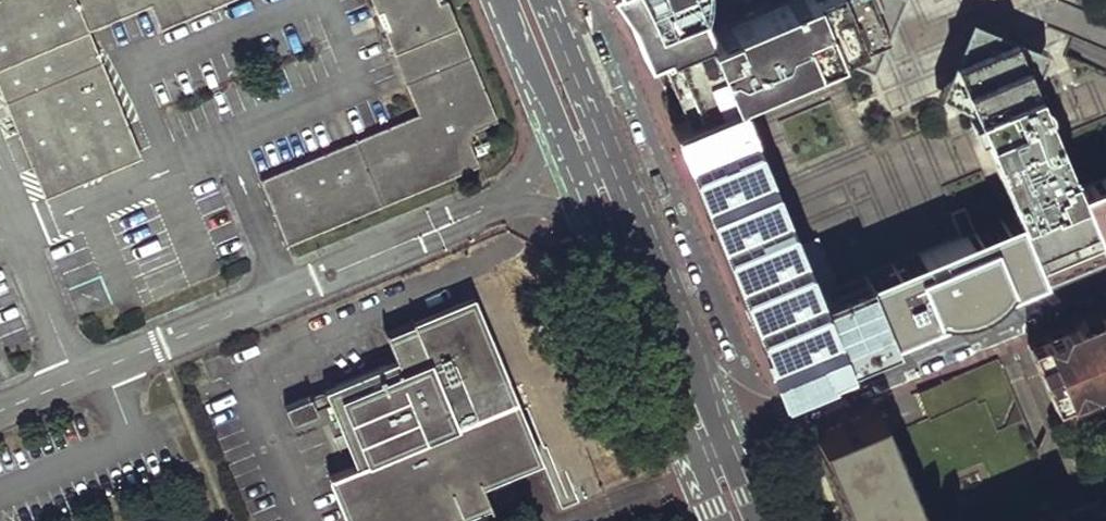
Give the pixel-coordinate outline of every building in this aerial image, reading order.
[(45,195),(141,157),(88,29),(151,4),(161,26),(226,0),(0,0),(0,86),(45,195)] [(415,114),(258,179),(286,245),(390,202),(474,167),(465,145),(474,140),(470,130),(493,121),(458,38),(442,0),(368,0),(415,114)] [(1077,188),(1034,83),(1049,51),(972,18),(938,94),(972,107),(1014,213),(975,231),(965,208),(951,212),(963,237),(816,295),(735,96),(838,52),(873,67),(901,0),(795,0),(709,34),(694,0),(639,0),(710,171),(705,182),(711,197),(717,212),(727,210),(760,289),(773,320),(762,324),(776,359),(788,363),(780,380),(828,360),(838,360),(855,353),(955,311),(1039,275),(1033,261),(1098,236),(1102,245),(1105,243),(1105,176),(1077,188)] [(329,387),(358,462),(335,472),(354,520),(452,520),(496,504),(488,481),(510,471),(544,457),(527,418),(494,339),(478,297),(460,305),(419,321),(390,333),(400,360),(329,387)] [(1025,348),(1050,406),(1105,384),(1105,313),(1077,326),(1025,348)] [(997,356),(965,361),(968,379),(1000,374),(997,356)] [(312,393),(286,403),(293,420),(319,410),(312,393)] [(871,409),(808,434),(844,520),(919,520),(871,409)] [(1058,511),(1034,520),(1062,520),(1058,511)]
